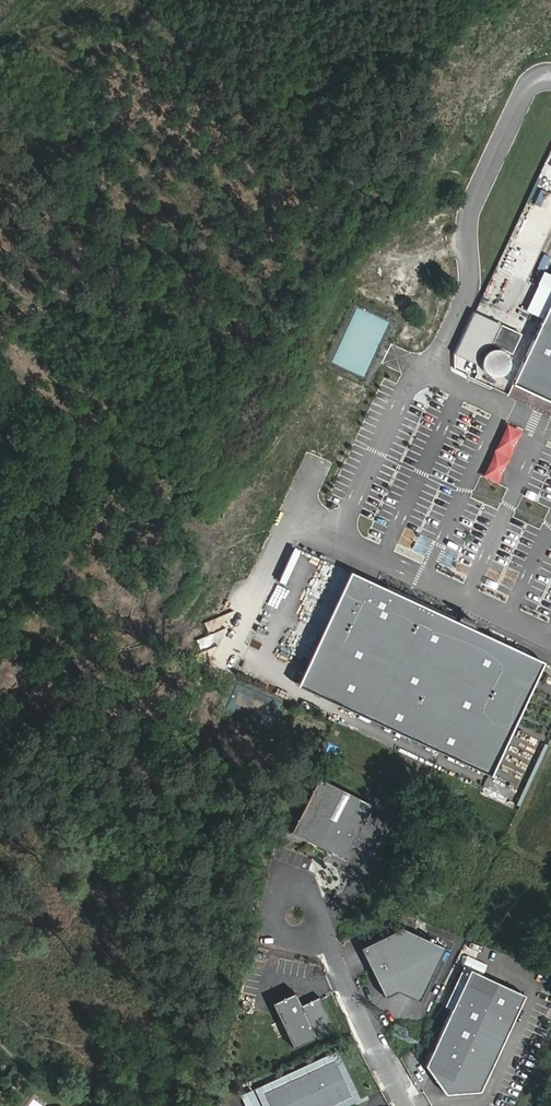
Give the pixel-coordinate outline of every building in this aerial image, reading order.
[(516,386),(550,403),(550,307),(516,386)] [(493,343),(513,352),(521,333),(502,324),(493,343)] [(496,376),(503,374),(508,369),(510,362),(508,354),(503,349),(496,347),(489,349),(484,354),(481,361),(483,368),(486,372),(489,374),(496,376)] [(507,422),(484,477),(500,484),(523,429),(507,422)] [(398,545),(411,550),(418,532),(405,527),(398,545)] [(475,558),(461,553),(448,547),(440,564),(467,576),(475,558)] [(493,560),(479,591),(493,597),(507,566),(493,560)] [(543,662),(352,573),(296,684),(488,775),(543,662)] [(288,649),(307,658),(329,612),(310,603),(288,649)] [(404,738),(401,744),(421,753),(424,748),(404,738)] [(372,803),(319,776),(291,830),(345,858),(372,803)] [(400,926),(359,946),(384,996),(396,990),(418,1001),(443,946),(400,926)] [(471,970),(427,1069),(449,1099),(482,1097),(527,995),(471,970)] [(271,1001),(293,1046),(334,1027),(319,995),(301,1004),(294,990),(271,1001)] [(351,1095),(334,1058),(263,1091),(270,1105),(327,1105),(351,1095)] [(252,1088),(240,1094),(246,1105),(261,1105),(252,1088)]
